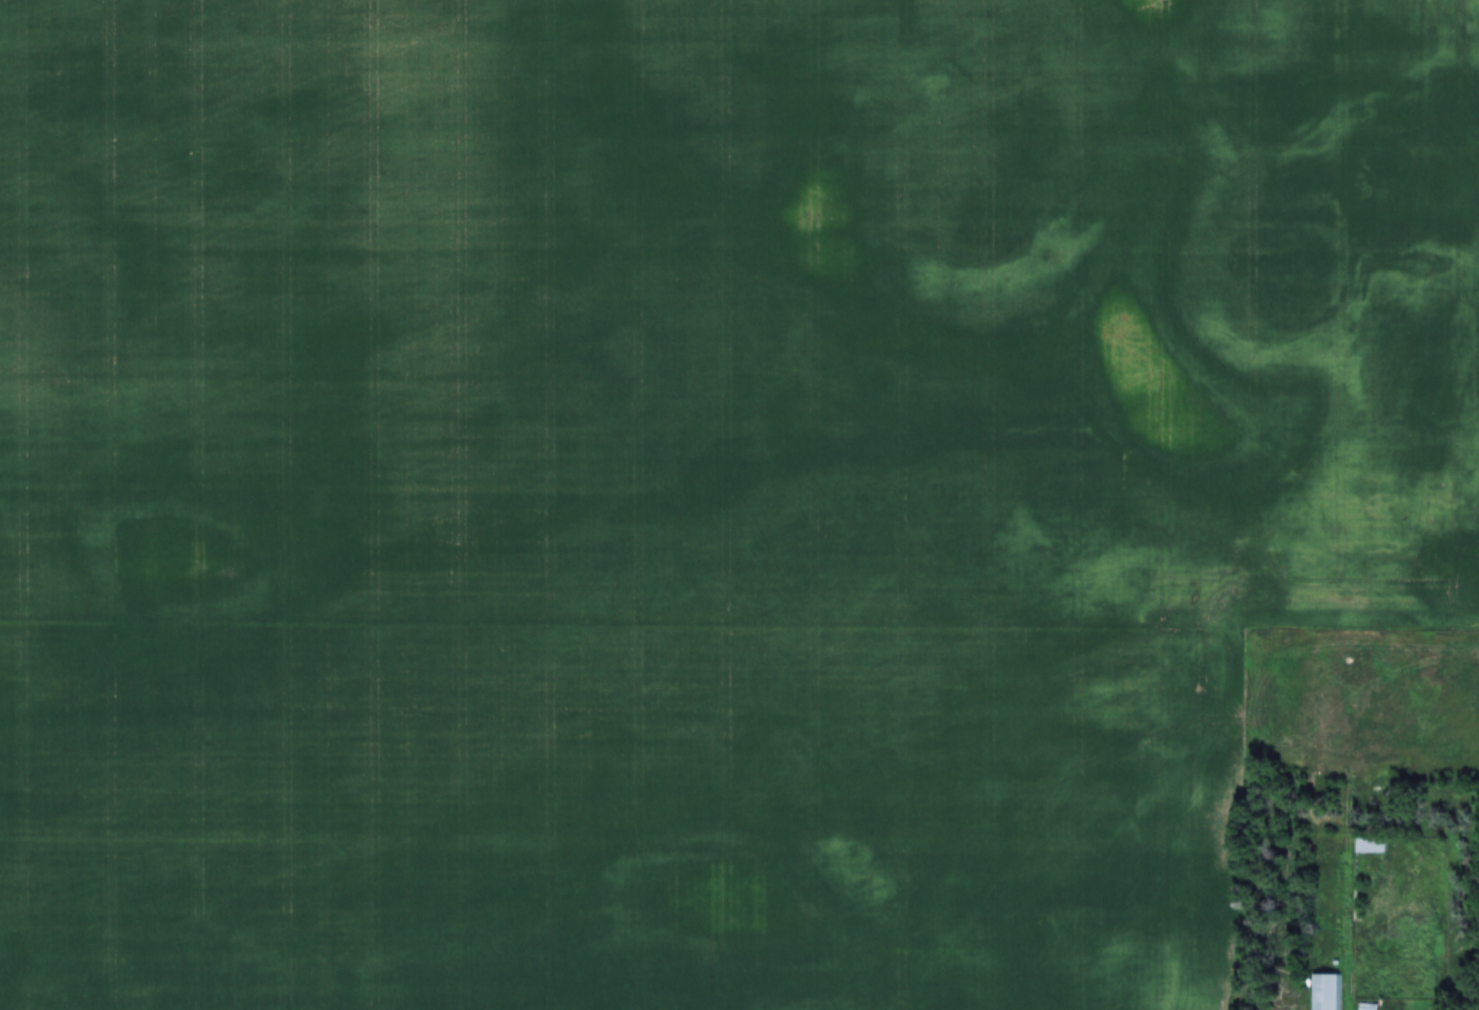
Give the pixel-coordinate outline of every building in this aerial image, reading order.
[(1355,853),(1386,853),(1386,838),(1355,838),(1355,853)] [(1339,974),(1312,974),(1312,1009),(1339,1009),(1339,974)]
